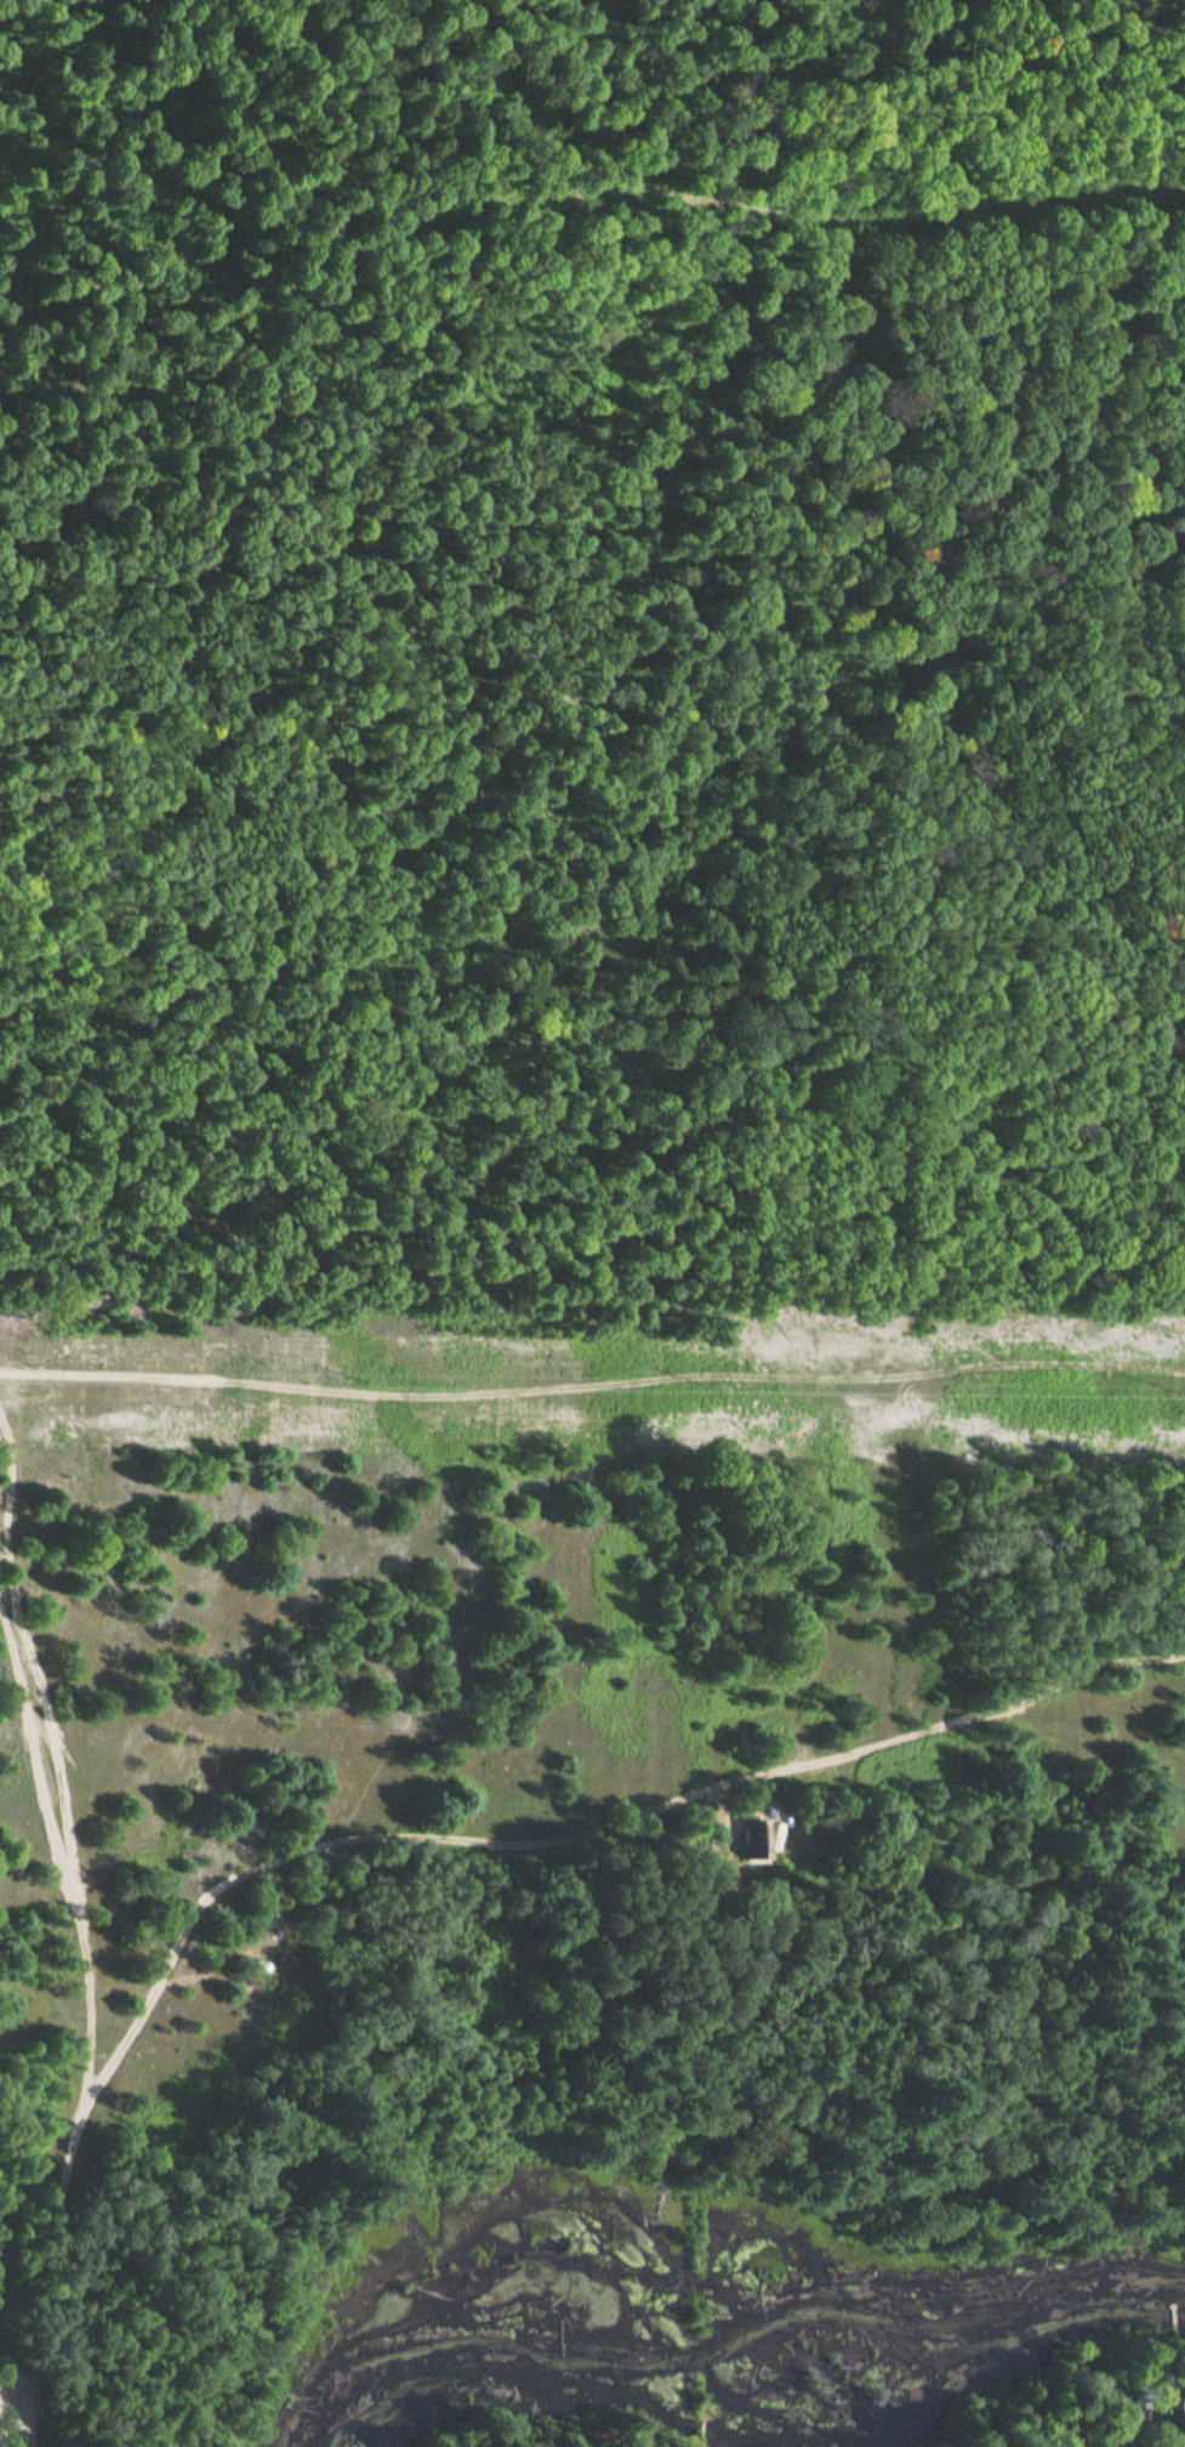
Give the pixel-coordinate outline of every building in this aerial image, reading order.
[(1153,2383),(1153,2412),(1166,2413),(1165,2420),(1184,2420),(1184,2384),(1153,2383)]
